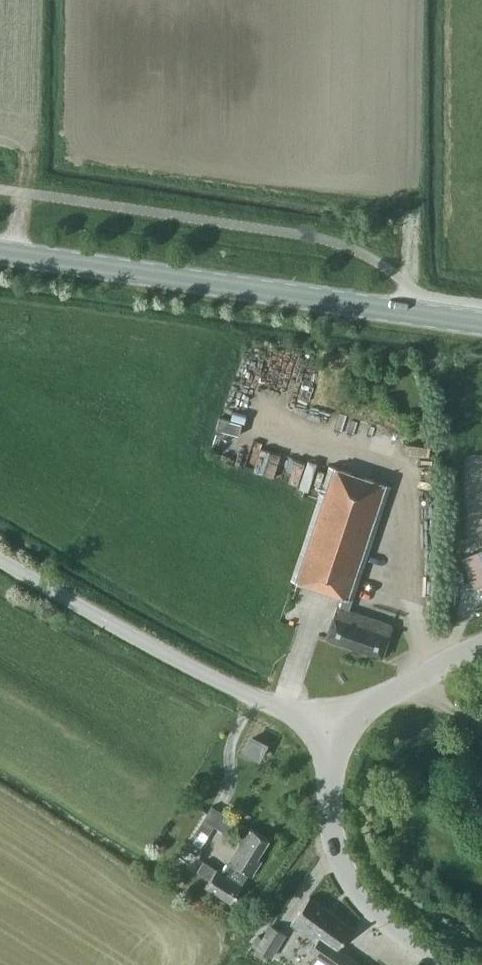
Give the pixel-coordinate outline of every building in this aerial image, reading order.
[(327,637),(382,656),(393,625),(349,610),(392,485),(331,464),(292,578),(344,596),(340,607),(338,606),(327,637)] [(245,750),(259,757),(266,744),(252,737),(245,750)] [(238,821),(212,805),(204,818),(215,825),(229,834),(238,821)] [(190,841),(200,847),(215,825),(204,818),(190,841)] [(258,857),(270,839),(250,827),(223,872),(217,868),(217,869),(204,860),(197,871),(210,879),(206,886),(231,903),(243,884),(242,884),(249,873),(252,875),(262,860),(258,857)] [(291,923),(309,936),(328,909),(310,896),(291,923)] [(309,936),(317,941),(311,950),(319,955),(312,964),(363,964),(338,947),(353,927),(328,909),(309,936)] [(272,957),(286,934),(270,924),(262,937),(257,934),(251,944),(272,957)]
